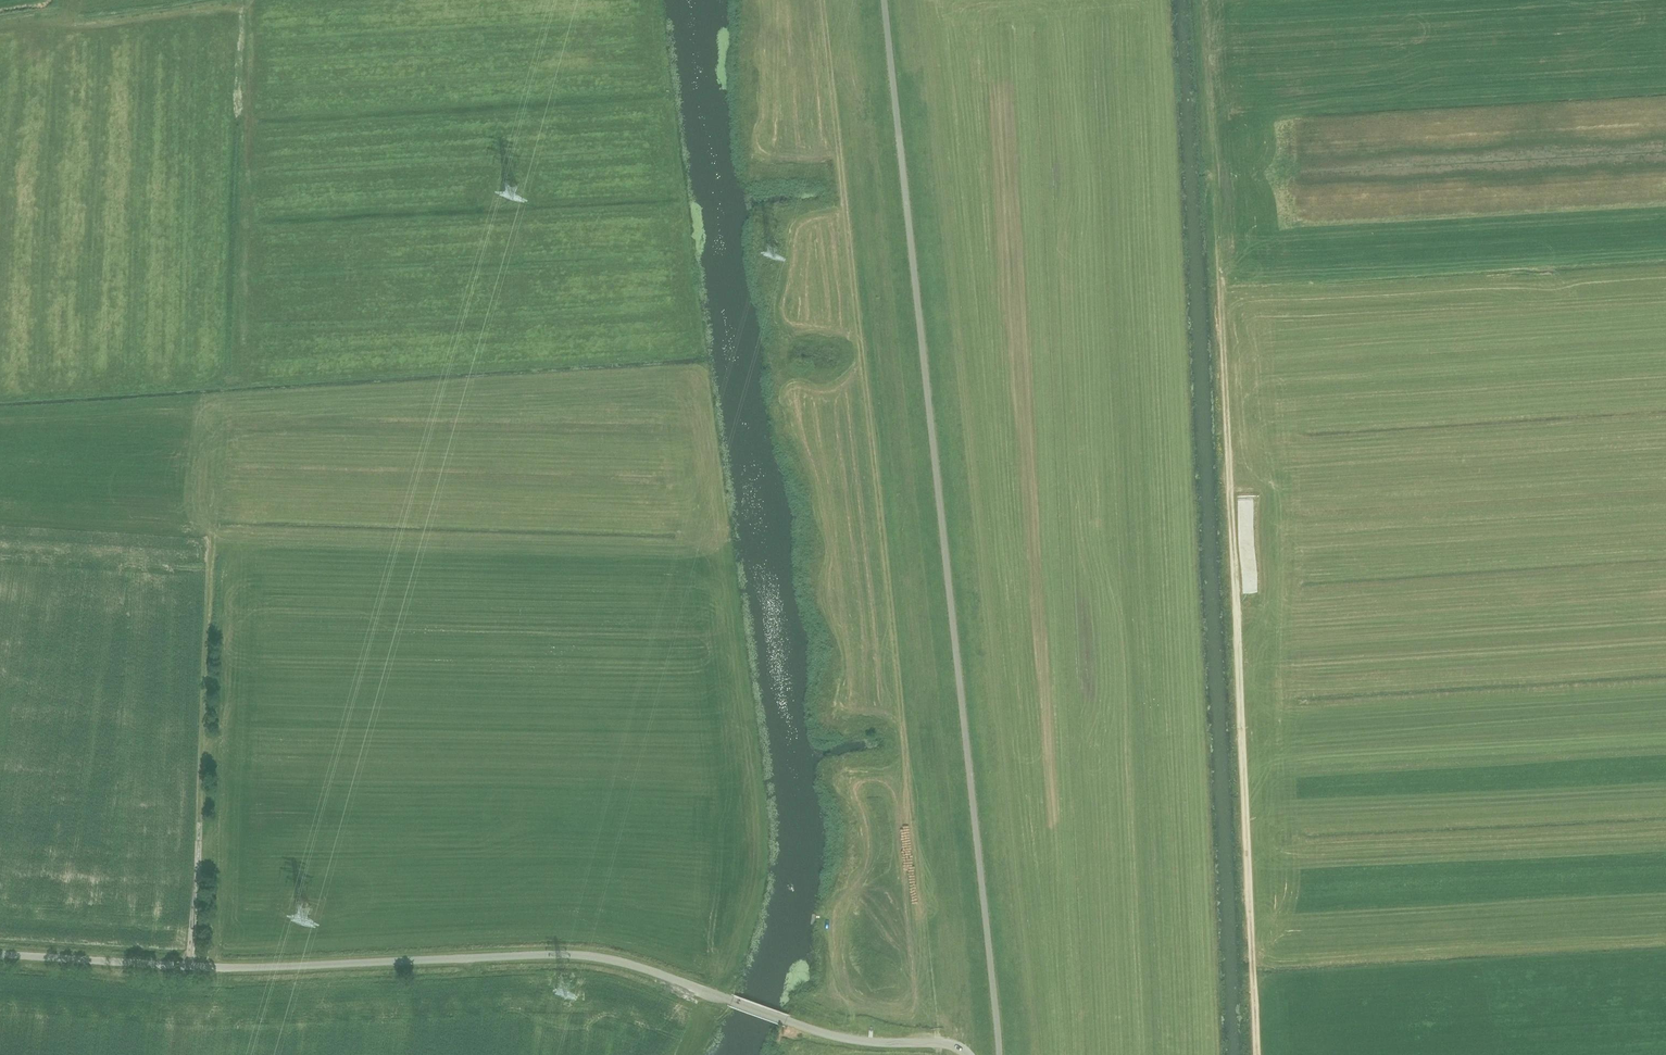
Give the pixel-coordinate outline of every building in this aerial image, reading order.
[(1450,965),(1450,975),(1458,975),(1458,966),(1450,965)] [(1450,983),(1453,1008),(1462,1007),(1459,982),(1450,983)] [(1296,1021),(1311,1026),(1313,1018),(1299,1013),(1296,1021)] [(1383,1040),(1368,1042),(1370,1054),(1385,1054),(1383,1040)]
